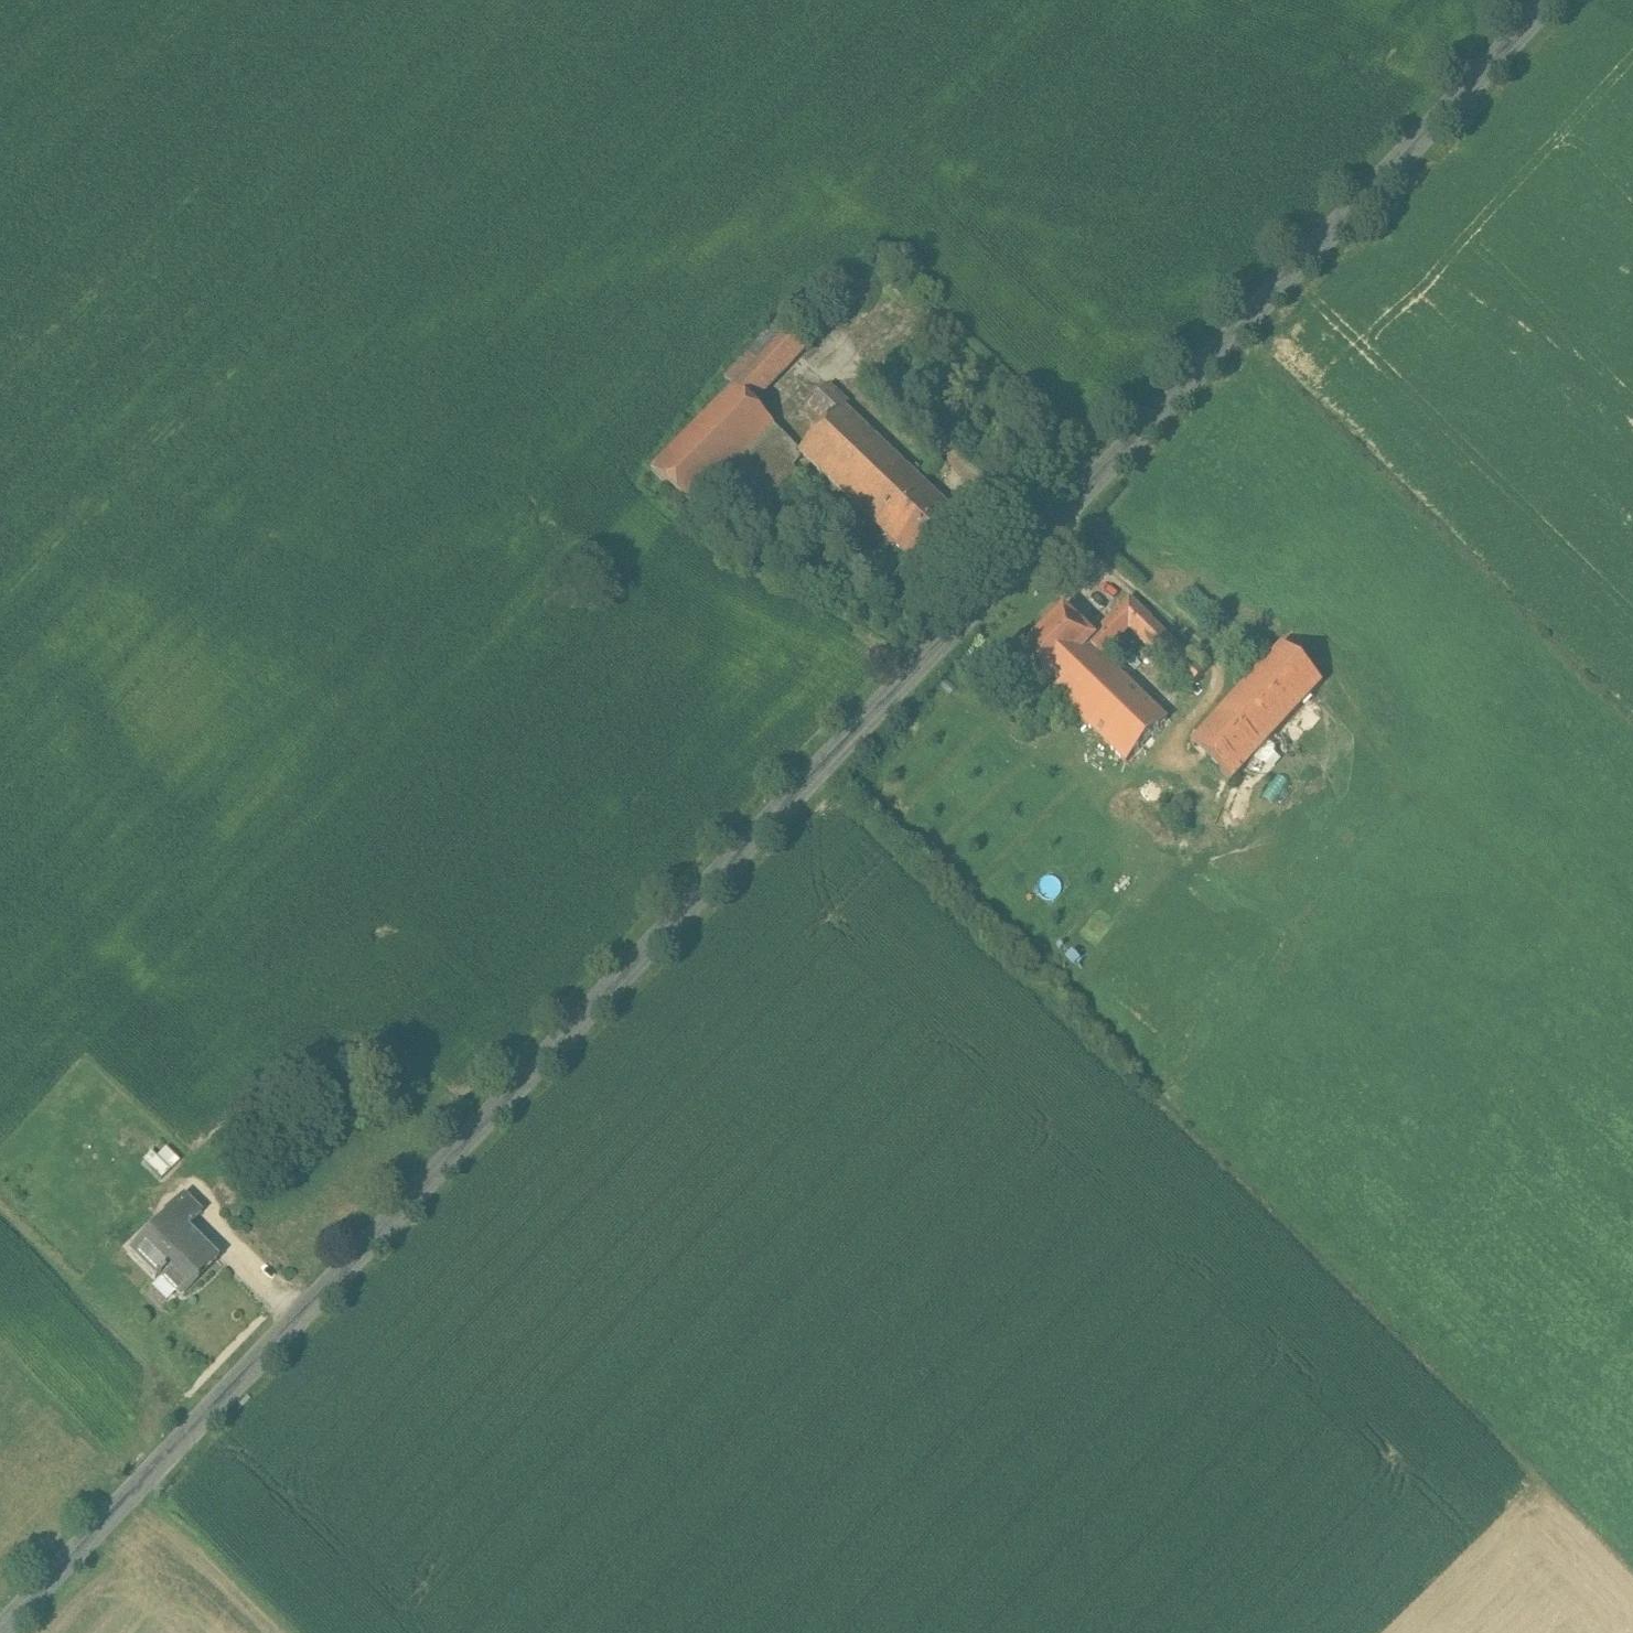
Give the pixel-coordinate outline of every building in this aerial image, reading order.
[(806,351),(777,323),(753,348),(782,376),(806,351)] [(782,376),(753,348),(724,378),(734,387),(734,386),(754,405),(782,376)] [(831,384),(809,406),(828,424),(845,407),(846,408),(850,403),(831,384)] [(734,387),(653,470),(694,510),(718,485),(731,471),(775,426),(754,405),(734,386),(734,387)] [(846,408),(845,407),(828,424),(802,452),(800,453),(803,456),(875,525),(920,479),(916,475),(922,469),(918,466),(912,472),(846,408)] [(802,452),(775,426),(731,471),(760,500),(747,514),(738,522),(749,533),(805,477),(793,466),(803,456),(800,453),(802,452)] [(963,521),(920,479),(875,525),(919,567),(963,521)] [(1130,599),(1093,638),(1094,639),(1048,687),(1127,763),(1168,720),(1103,657),(1130,629),(1191,688),(1207,672),(1130,599)] [(1065,611),(1014,664),(1043,692),(1048,687),(1094,639),(1093,638),(1065,611)] [(1282,645),(1192,743),(1233,782),(1323,683),(1282,645)] [(171,1170),(154,1153),(145,1162),(162,1179),(171,1170)] [(202,1212),(184,1194),(163,1214),(165,1216),(182,1233),(186,1229),(202,1212)] [(216,1259),(186,1229),(182,1233),(165,1216),(131,1250),(158,1277),(159,1276),(161,1278),(164,1276),(182,1295),(197,1281),(196,1279),(216,1259)]
